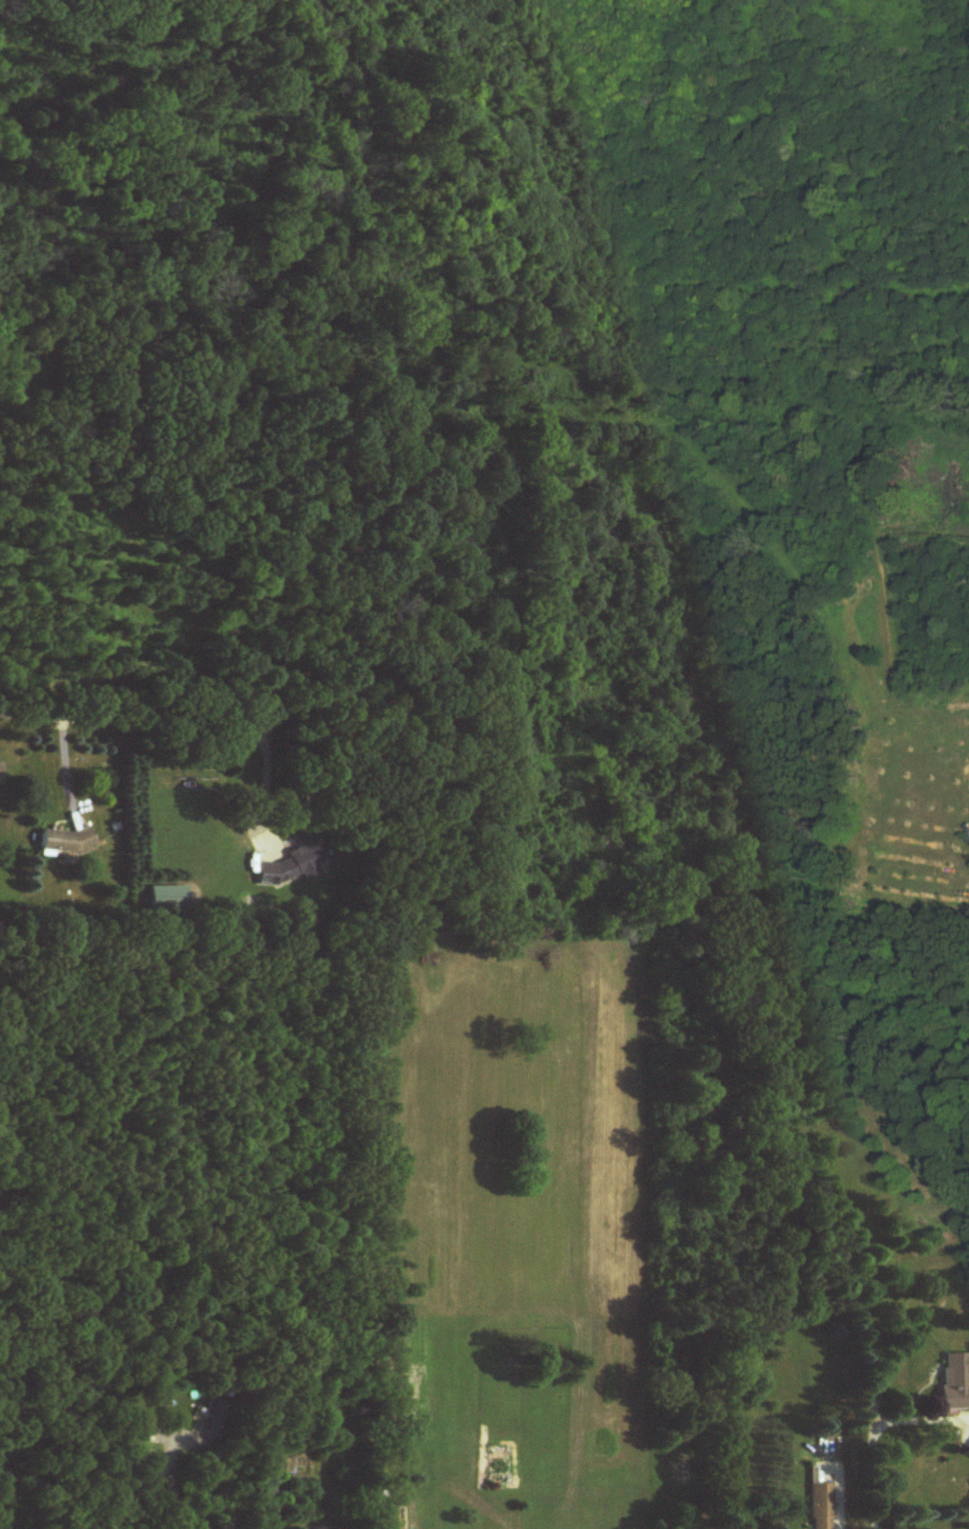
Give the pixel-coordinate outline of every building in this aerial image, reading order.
[(259,863),(258,886),(274,887),(298,876),(302,876),(305,882),(332,870),(314,829),(296,836),(296,849),(288,853),(287,860),(277,864),(259,863)] [(92,853),(93,833),(41,831),(40,851),(92,853)] [(185,887),(148,887),(148,911),(185,911),(185,887)] [(941,1354),(942,1410),(968,1410),(968,1354),(941,1354)] [(832,1484),(812,1484),(811,1528),(832,1528),(832,1484)]
